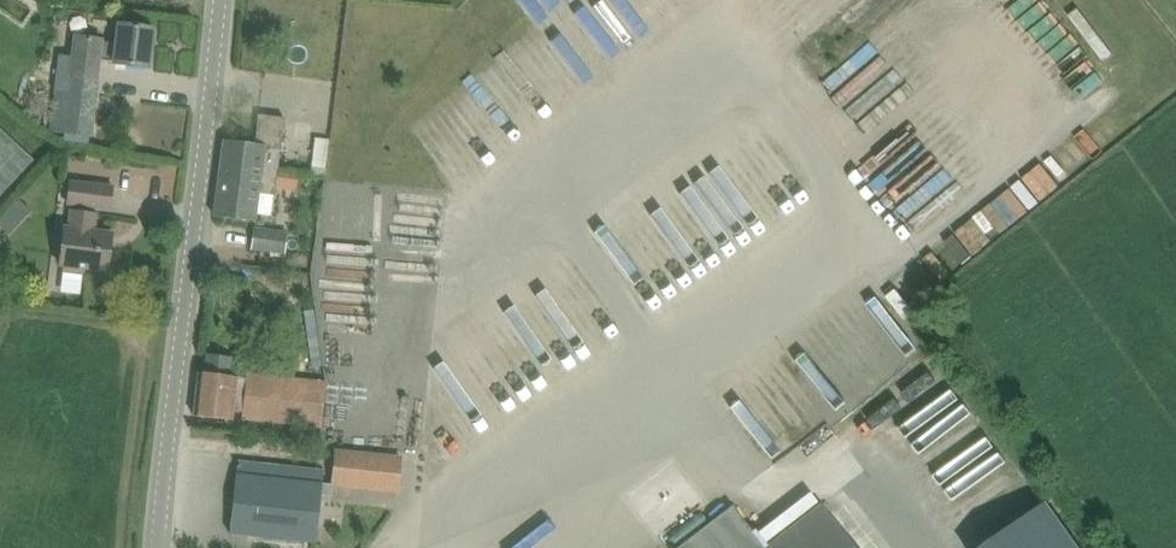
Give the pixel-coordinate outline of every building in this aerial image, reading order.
[(634,36),(600,0),(597,0),(580,16),(603,39),(612,31),(625,45),(634,36)] [(670,20),(680,13),(671,0),(656,0),(670,20)] [(149,72),(149,68),(154,28),(119,23),(117,42),(77,37),(73,75),(66,75),(59,119),(92,124),(97,81),(99,61),(116,63),(115,67),(149,72)] [(278,148),(280,148),(284,118),(260,115),(256,143),(225,139),(215,216),(255,221),(259,193),(274,195),(278,169),(275,168),(278,148)] [(18,177),(34,160),(0,128),(0,197),(18,177)] [(689,179),(663,200),(707,254),(731,235),(746,223),(725,196),(736,187),(714,159),(689,179)] [(279,187),(298,188),(298,175),(280,174),(279,187)] [(114,187),(90,183),(69,181),(66,202),(111,208),(114,187)] [(12,208),(24,219),(32,210),(19,199),(12,208)] [(61,264),(108,271),(113,232),(95,230),(97,214),(74,211),(72,227),(65,226),(61,264)] [(634,222),(673,276),(685,267),(646,213),(634,222)] [(252,248),(285,252),(288,232),(255,228),(252,248)] [(234,376),(235,356),(208,353),(205,372),(199,372),(194,415),(233,420),(234,411),(243,412),(243,417),(322,425),(327,382),(248,373),(247,377),(234,376)] [(336,449),(332,484),(398,491),(401,456),(336,449)] [(325,470),(238,461),(230,532),(317,542),(325,470)] [(982,547),(1091,547),(1059,499),(982,547)] [(821,503),(763,547),(731,506),(676,547),(855,547),(821,503)]
